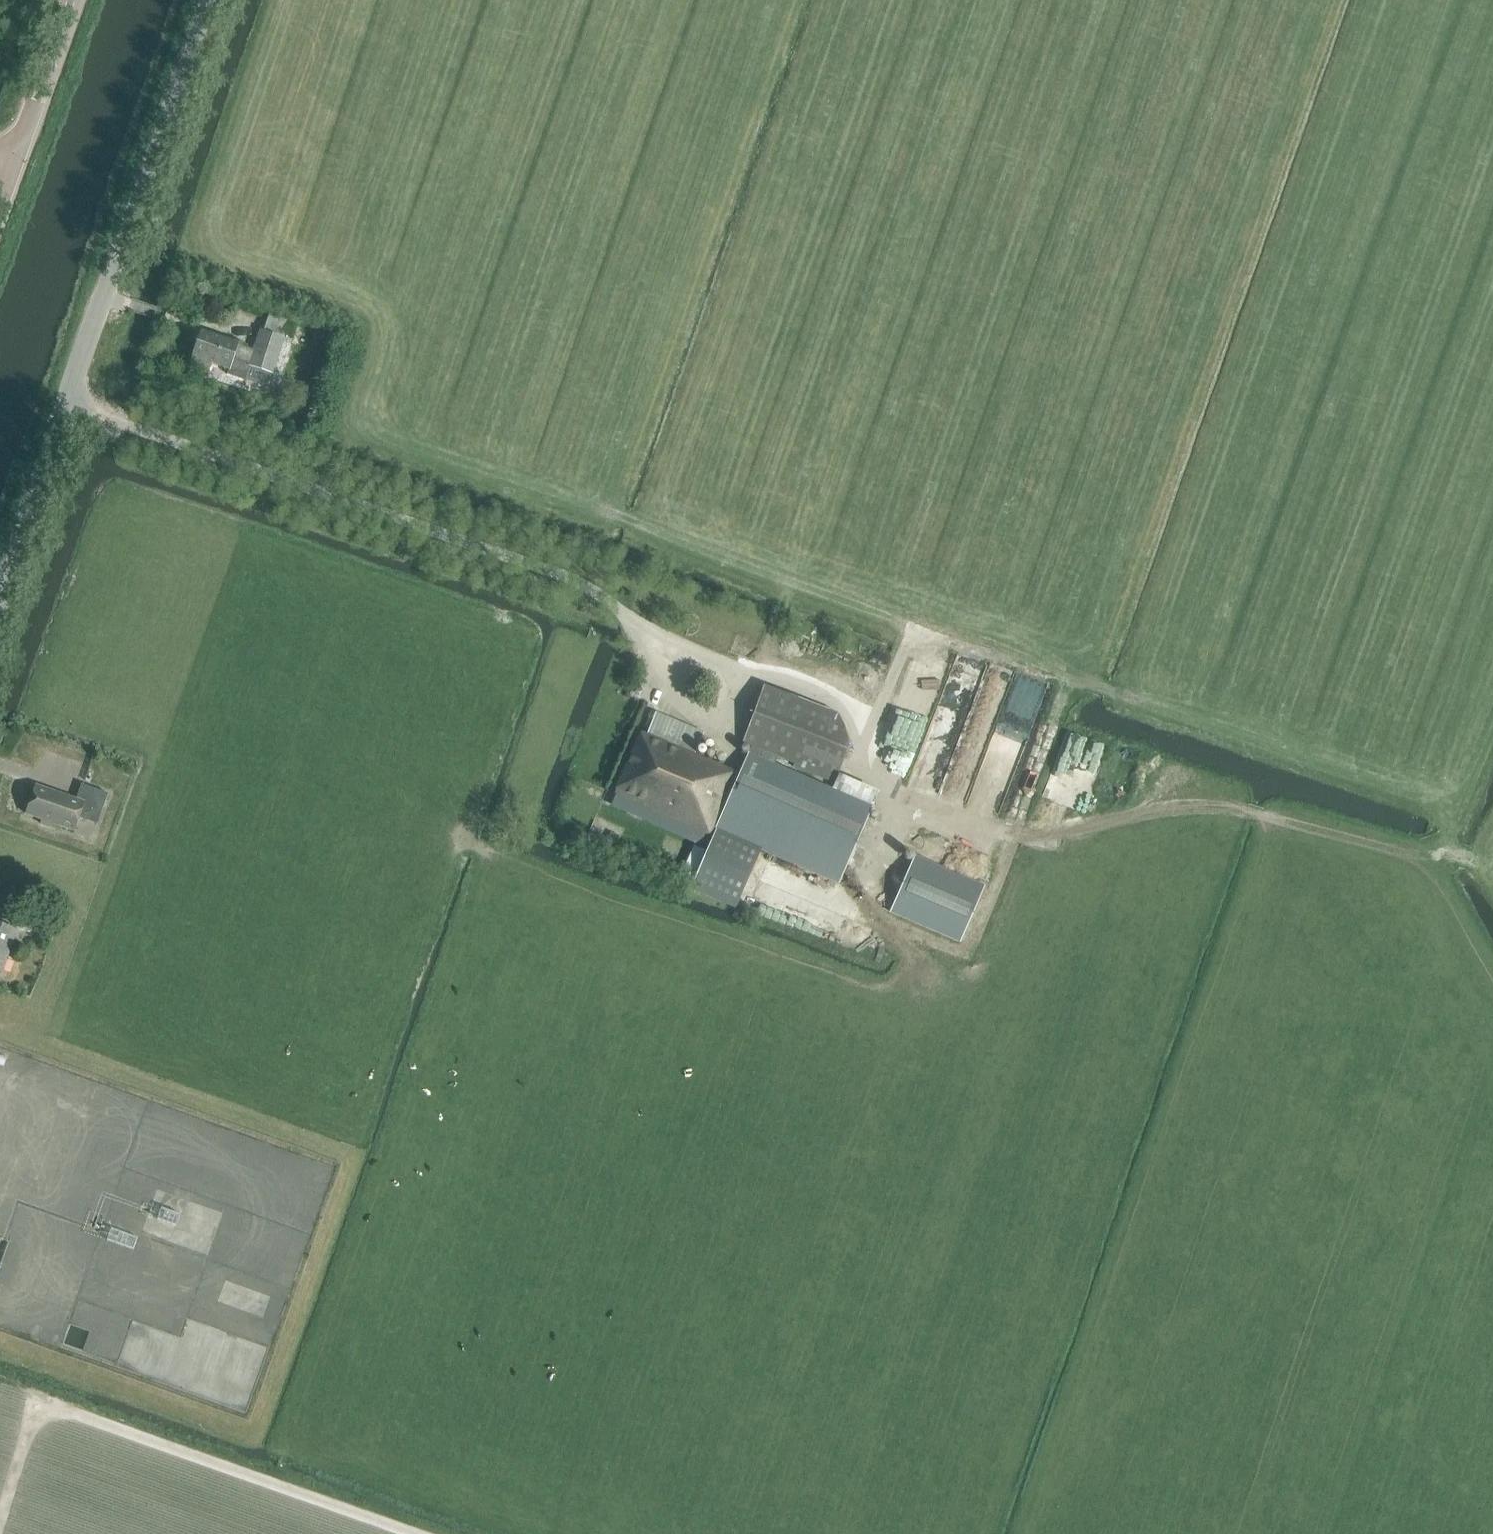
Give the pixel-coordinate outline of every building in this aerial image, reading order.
[(255,349),(202,332),(190,366),(209,373),(212,365),(230,371),(228,377),(246,382),(250,367),(273,375),(285,339),(292,342),(298,325),(269,316),(263,332),(261,331),(255,349)] [(974,680),(983,655),(966,648),(957,673),(974,680)] [(1039,670),(1024,700),(1037,707),(1052,677),(1039,670)] [(753,748),(778,758),(794,765),(793,768),(835,783),(847,751),(848,746),(844,728),(838,716),(764,687),(742,744),(753,748)] [(1026,716),(1003,713),(999,737),(1022,740),(1026,716)] [(701,739),(703,735),(656,714),(646,736),(641,734),(614,794),(708,835),(711,828),(716,830),(740,776),(702,760),(710,743),(701,739)] [(775,766),(778,758),(753,748),(740,776),(716,830),(762,850),(838,883),(872,808),(775,766)] [(56,829),(58,825),(74,831),(79,818),(97,824),(108,793),(81,784),(76,799),(35,785),(25,813),(42,819),(41,823),(56,829)] [(889,913),(960,944),(986,886),(915,855),(889,913)] [(785,891),(780,906),(816,919),(821,904),(785,891)] [(17,926),(40,934),(43,923),(20,915),(17,926)] [(3,973),(18,930),(0,924),(0,972),(3,973)] [(171,1191),(167,1208),(185,1213),(189,1195),(171,1191)] [(122,1213),(117,1226),(143,1236),(148,1223),(122,1213)]
